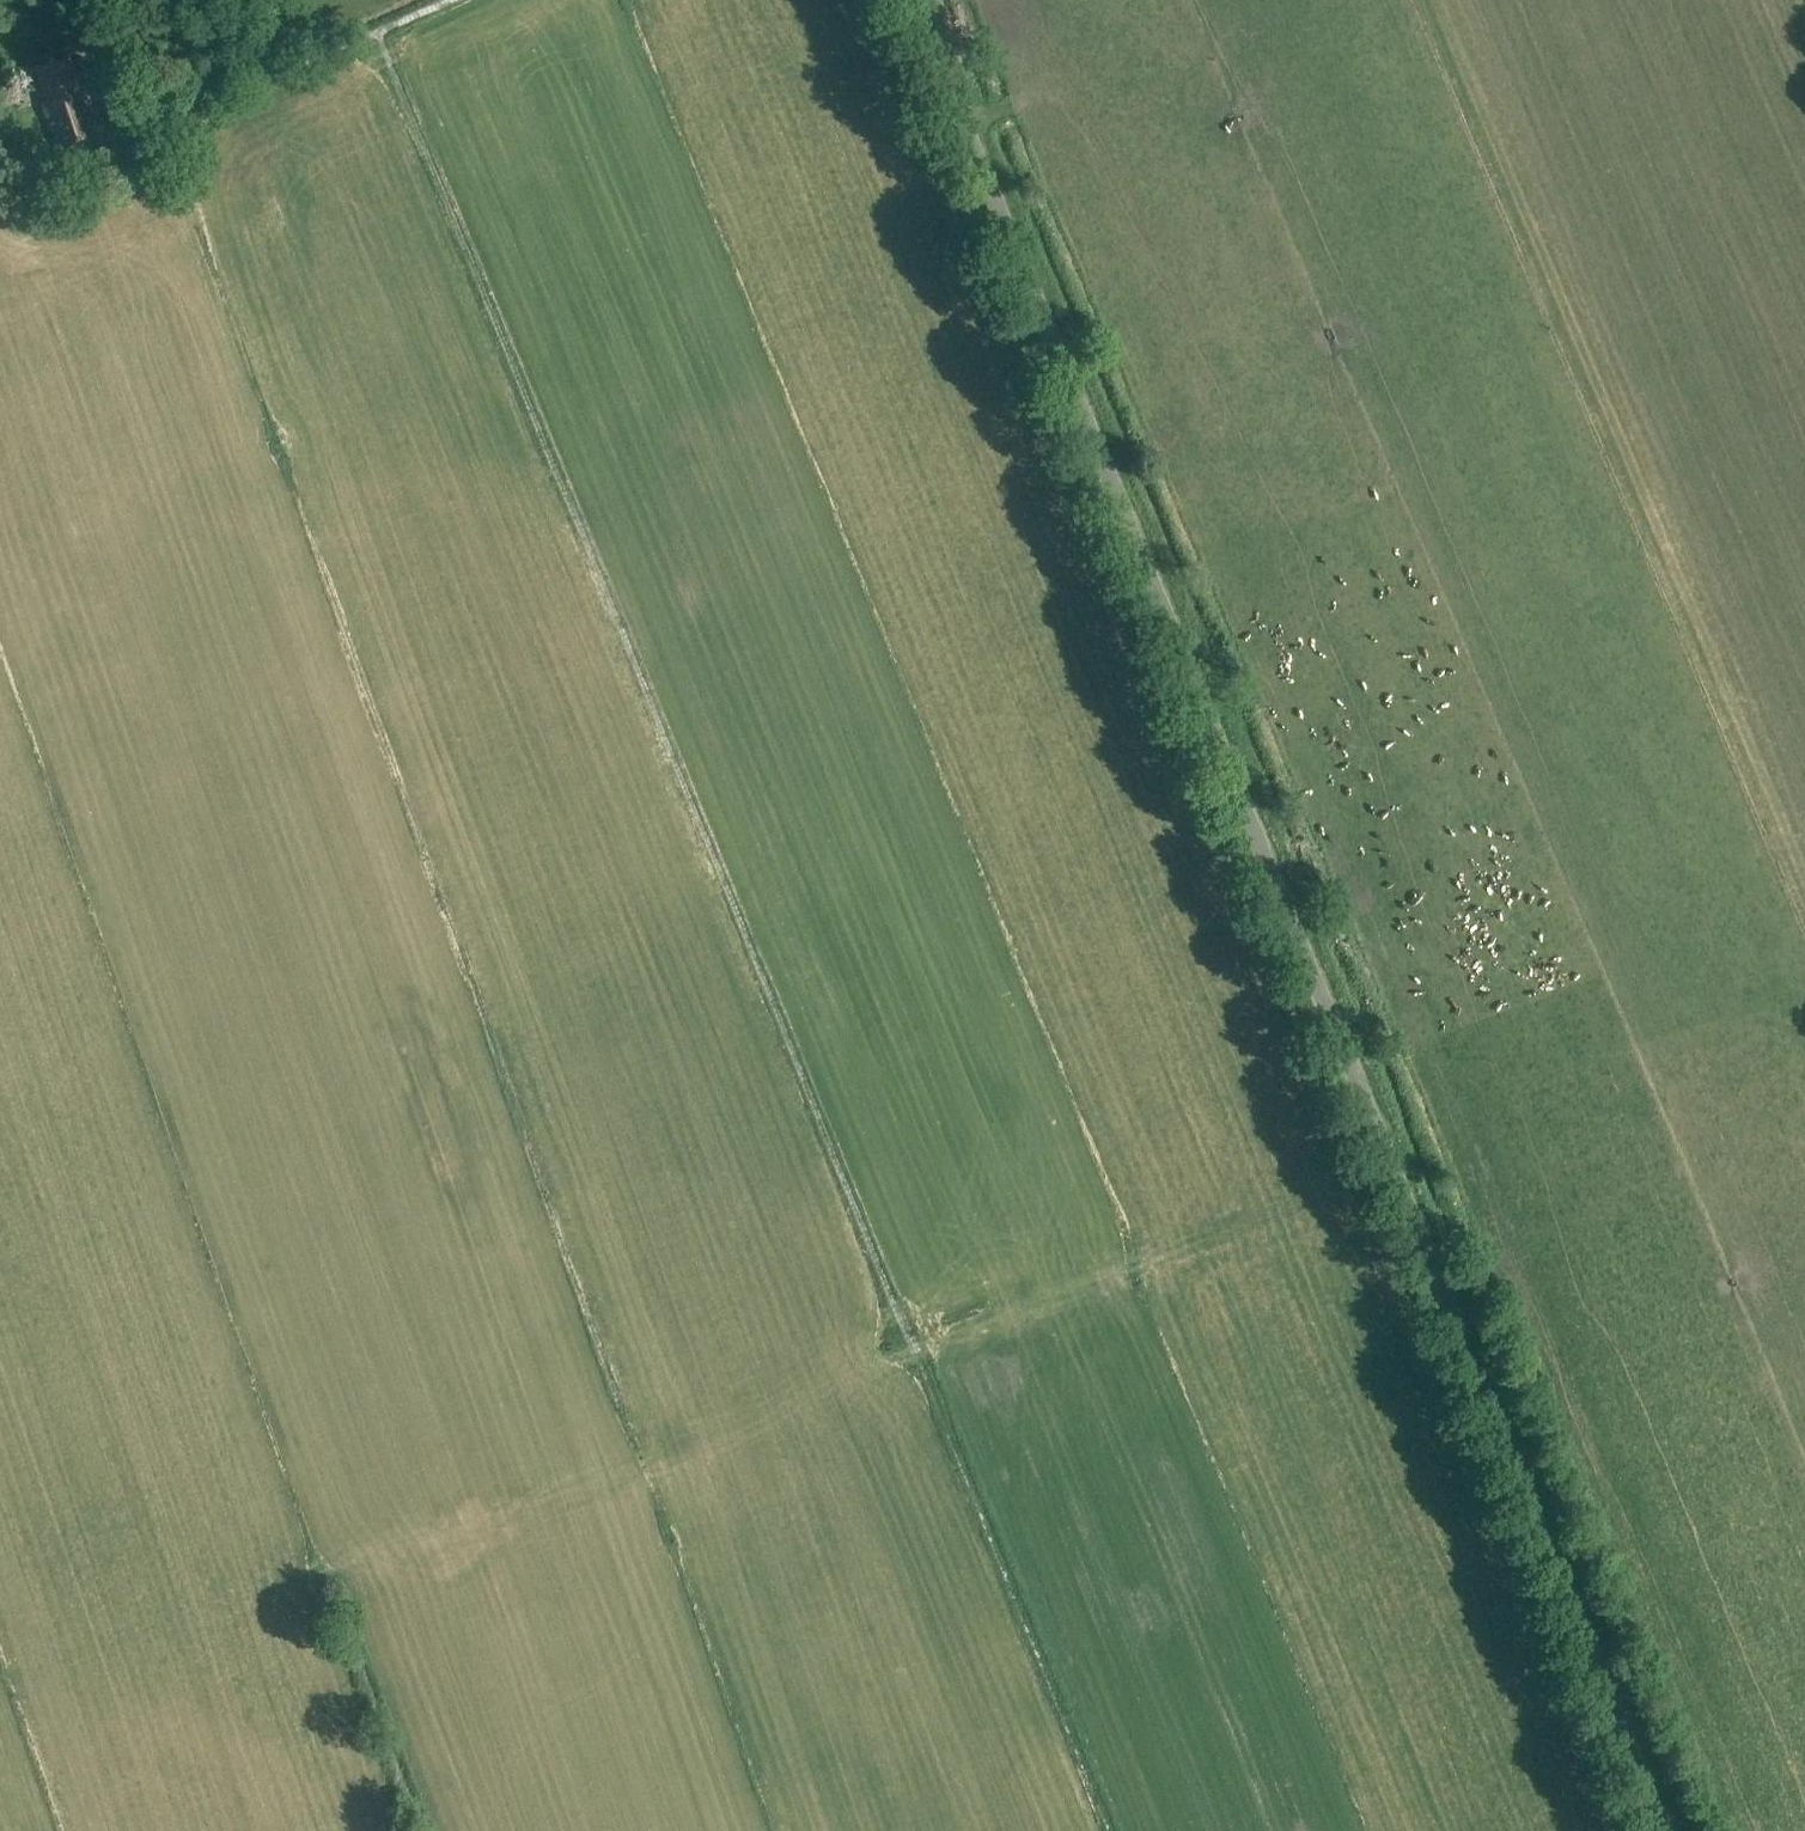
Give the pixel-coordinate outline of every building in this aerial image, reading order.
[(82,89),(70,55),(37,67),(49,101),(44,103),(62,155),(106,139),(87,87),(82,89)] [(157,148),(135,81),(131,69),(108,77),(134,155),(157,148)]
